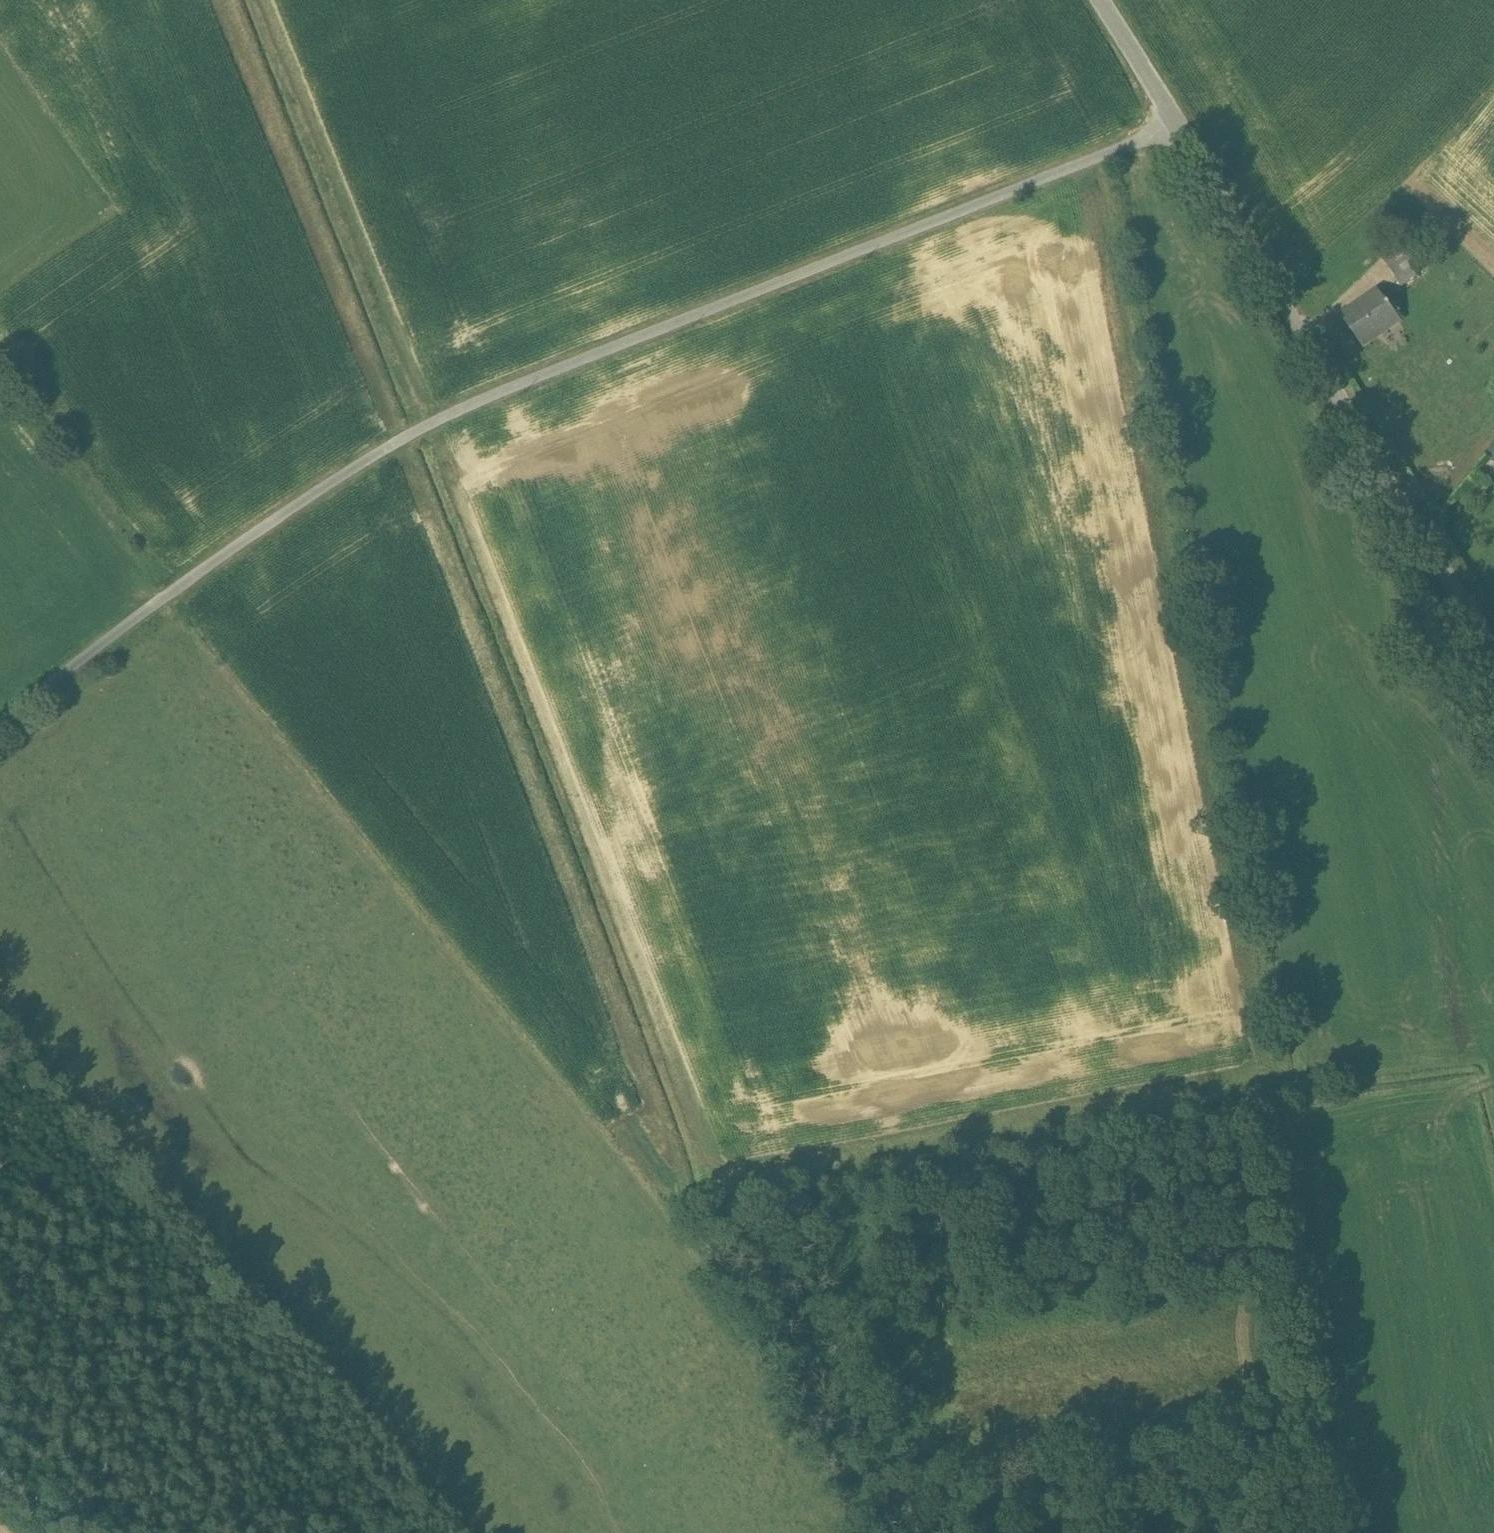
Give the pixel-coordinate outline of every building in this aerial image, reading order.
[(1398,240),(1380,253),(1404,286),(1422,273),(1398,240)] [(1337,312),(1363,347),(1403,318),(1377,283),(1337,312)]
